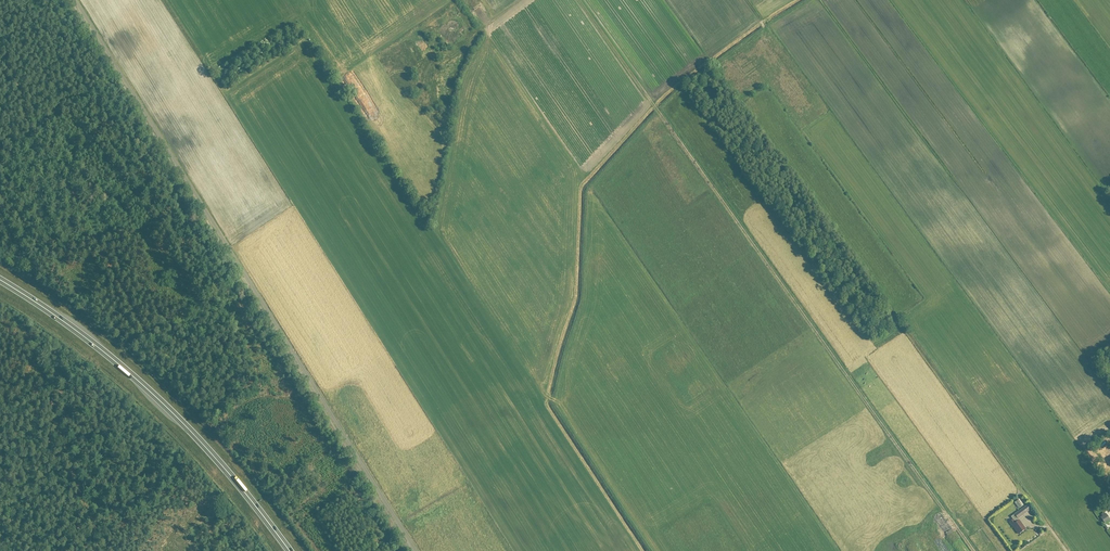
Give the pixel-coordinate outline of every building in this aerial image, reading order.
[(1019,509),(1024,505),(1019,499),(1014,503),(1019,509)] [(1018,519),(1031,510),(1028,505),(1014,515),(1011,517),(1013,520),(1010,522),(1012,526),(1013,526),(1019,535),(1026,530),(1018,519)] [(1109,520),(1106,514),(1100,518),(1105,524),(1109,520)]
